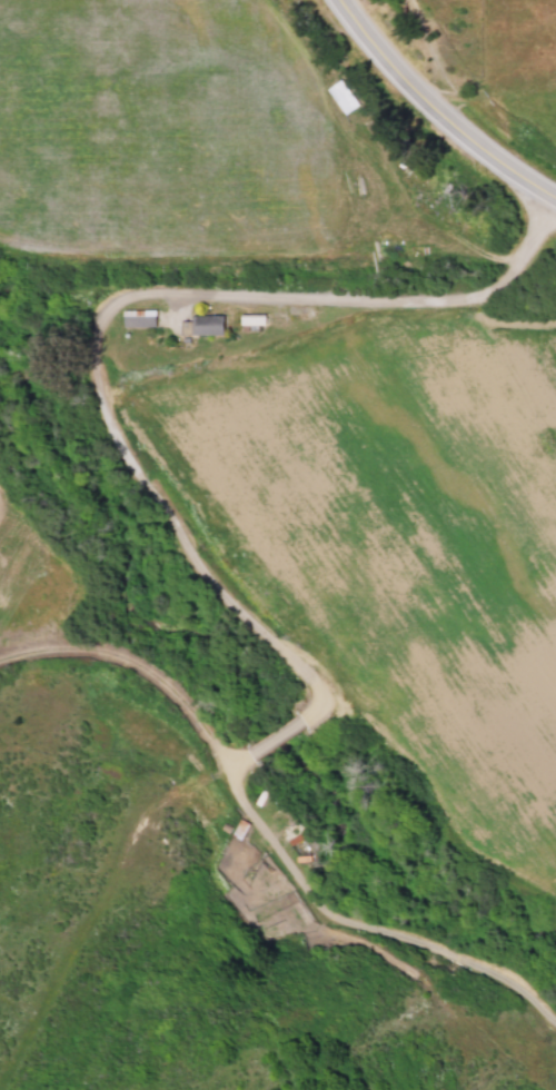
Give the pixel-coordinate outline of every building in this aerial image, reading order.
[(154,309),(122,310),(122,327),(154,326),(154,309)] [(239,325),(264,324),(264,314),(239,314),(239,325)] [(222,316),(189,315),(189,322),(181,322),(180,334),(222,335),(222,316)]
